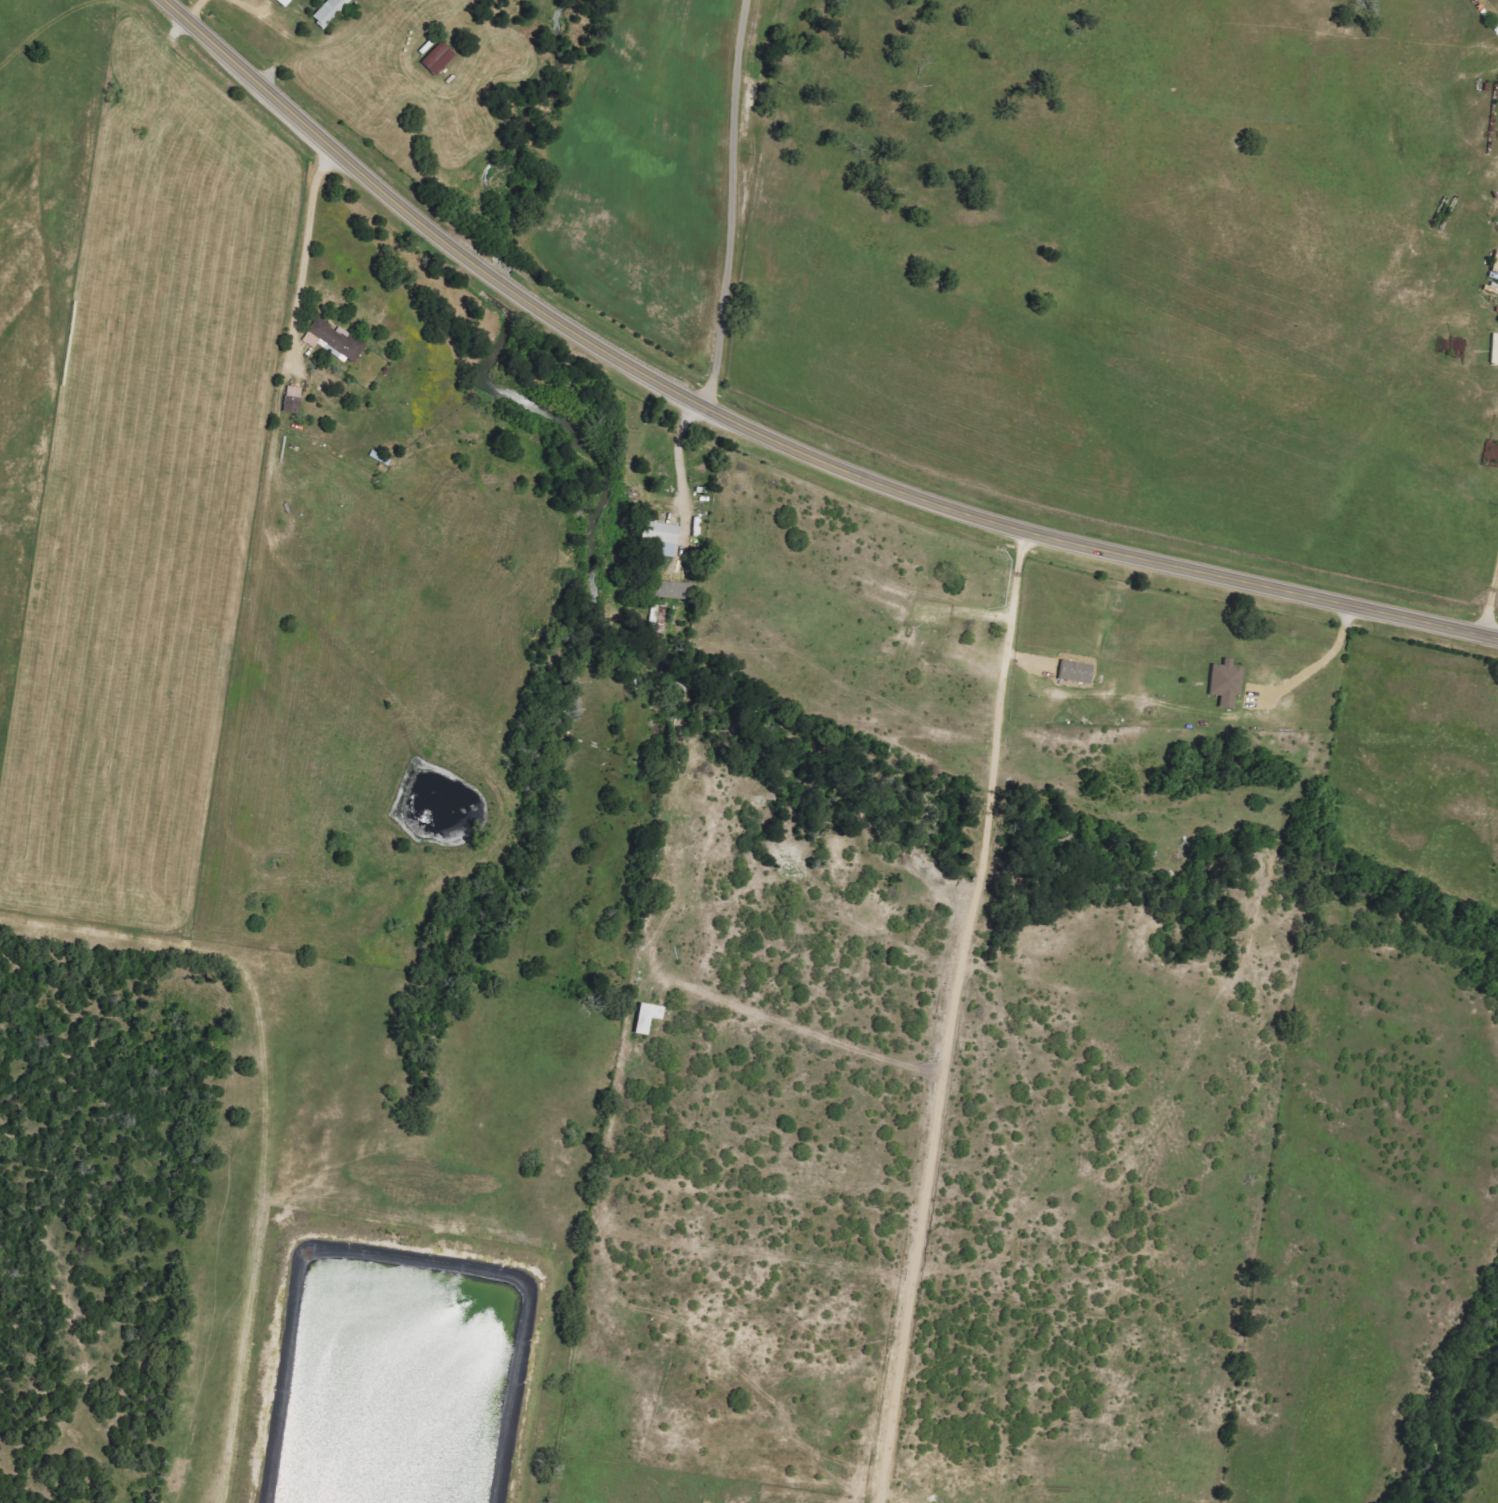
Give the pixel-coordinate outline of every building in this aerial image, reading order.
[(324,30),(352,0),(351,0),(329,0),(312,18),(324,30)] [(421,64),(436,77),(456,56),(441,42),(421,64)] [(320,341),(354,363),(366,345),(339,327),(337,330),(317,318),(303,340),(315,348),(320,341)] [(284,411),(300,412),(301,388),(286,387),(284,411)] [(660,556),(675,557),(679,525),(644,521),(642,539),(662,541),(660,556)] [(652,597),(690,599),(691,582),(653,581),(652,597)] [(648,635),(663,637),(666,606),(651,605),(648,635)] [(1210,695),(1220,696),(1219,707),(1234,708),(1235,695),(1241,696),(1244,667),(1233,666),(1234,659),(1225,658),(1224,665),(1213,664),(1210,695)] [(1059,678),(1089,684),(1093,666),(1063,659),(1059,678)] [(663,1020),(665,1007),(640,1003),(635,1034),(648,1036),(651,1018),(663,1020)]
